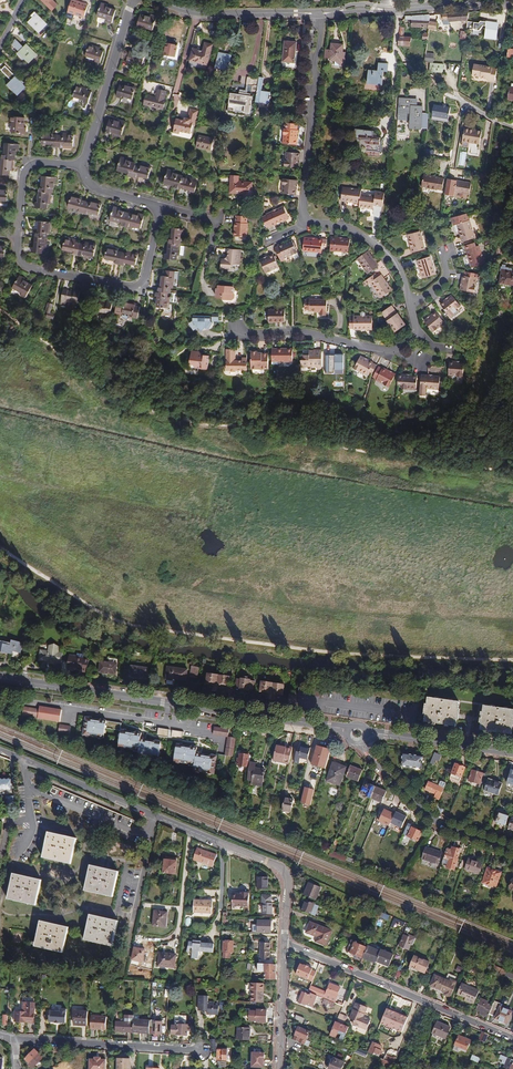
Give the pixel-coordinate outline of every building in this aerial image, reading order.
[(57,6),(51,0),(42,0),(53,11),(57,6)] [(74,0),(71,0),(67,12),(74,14),(85,17),(89,5),(74,0)] [(107,5),(101,3),(97,16),(108,19),(107,22),(112,23),(116,10),(107,7),(107,5)] [(35,11),(31,16),(32,17),(28,22),(39,33),(48,24),(35,11)] [(468,20),(469,12),(443,14),(443,20),(448,20),(448,22),(468,20)] [(430,19),(430,15),(430,14),(412,16),(405,16),(405,20),(408,20),(408,24),(411,24),(411,27),(429,28),(430,21),(430,19)] [(150,17),(140,15),(137,28),(142,29),(143,27),(153,30),(157,17),(151,15),(150,17)] [(437,22),(430,21),(429,28),(436,30),(437,22)] [(486,26),(487,22),(480,21),(479,23),(468,22),(467,28),(479,30),(483,26),(486,26)] [(498,23),(487,22),(486,26),(485,36),(484,38),(498,40),(500,26),(498,26),(498,23)] [(400,27),(398,45),(411,46),(412,37),(403,36),(404,27),(400,27)] [(27,44),(23,47),(16,40),(12,45),(19,51),(18,52),(29,63),(38,54),(27,44)] [(282,66),(297,67),(298,55),(295,54),(296,42),(284,41),(283,62),(282,62),(282,66)] [(177,49),(180,50),(180,46),(178,46),(166,43),(164,54),(175,57),(177,49)] [(203,51),(193,49),(190,60),(201,63),(201,66),(207,68),(212,45),(205,43),(203,51)] [(331,50),(325,49),(324,58),(330,58),(330,60),(335,61),(334,66),(340,66),(340,67),(344,67),(346,53),(342,53),(343,45),(331,44),(331,50)] [(100,48),(89,45),(86,56),(96,59),(95,61),(100,63),(104,52),(99,50),(100,48)] [(177,60),(180,50),(177,49),(175,57),(164,54),(163,58),(177,60)] [(143,65),(146,54),(135,50),(135,53),(130,51),(126,62),(132,64),(132,62),(143,65)] [(222,68),(221,75),(227,77),(232,56),(226,54),(226,55),(218,54),(215,68),(217,69),(217,67),(222,68)] [(426,54),(425,62),(430,63),(429,71),(443,73),(444,65),(431,63),(432,55),(426,54)] [(388,64),(379,63),(378,71),(368,71),(367,83),(383,85),(384,71),(387,71),(388,64)] [(497,68),(475,65),(474,75),(481,76),(480,77),(488,79),(490,79),(490,81),(495,82),(497,68)] [(16,76),(7,84),(18,95),(26,87),(16,76)] [(246,85),(248,86),(248,91),(256,92),(258,79),(255,79),(255,78),(247,77),(246,85)] [(263,78),(259,77),(256,102),(255,104),(258,104),(258,107),(269,109),(269,104),(271,93),(262,91),(263,78)] [(124,87),(120,85),(116,97),(122,98),(122,96),(132,99),(136,88),(125,84),(124,87)] [(248,86),(246,85),(245,90),(240,90),(239,92),(247,93),(248,91),(248,86)] [(88,89),(77,86),(74,97),(84,100),(83,102),(88,104),(92,92),(87,91),(88,89)] [(166,92),(158,89),(156,97),(146,95),(144,105),(163,110),(166,100),(164,99),(166,92)] [(247,93),(239,92),(239,94),(230,93),(228,107),(233,108),(233,111),(250,114),(253,96),(251,96),(251,94),(247,93)] [(397,133),(405,134),(407,113),(412,113),(411,128),(419,128),(420,113),(421,107),(416,107),(417,103),(413,103),(413,99),(400,98),(397,133)] [(450,108),(434,105),(432,116),(448,119),(450,108)] [(198,111),(190,109),(188,119),(185,118),(184,121),(176,119),(173,132),(179,134),(180,131),(191,134),(193,125),(195,125),(198,111)] [(419,128),(428,128),(428,114),(420,113),(419,128)] [(25,117),(11,116),(11,122),(13,122),(12,133),(26,134),(26,127),(24,127),(25,117)] [(119,123),(110,120),(106,133),(111,134),(111,132),(122,135),(126,122),(120,120),(119,123)] [(284,135),(284,144),(297,145),(298,138),(296,138),(297,130),(298,124),(286,123),(285,129),(284,129),(283,135),(284,135)] [(470,129),(464,128),(462,145),(468,146),(469,142),(474,142),(474,143),(480,144),(482,131),(472,130),(472,131),(470,130),(470,129)] [(355,129),(355,132),(354,138),(360,138),(359,140),(366,141),(366,143),(379,145),(380,138),(377,137),(377,134),(374,134),(371,134),(371,131),(355,129)] [(52,147),(57,147),(58,136),(53,135),(54,133),(43,132),(42,143),(52,144),(52,147)] [(58,136),(57,147),(62,148),(63,145),(73,146),(74,135),(63,134),(63,136),(58,136)] [(214,139),(199,136),(196,147),(211,150),(214,139)] [(2,154),(2,159),(13,160),(15,160),(16,150),(19,151),(19,144),(5,143),(4,154),(2,154)] [(298,161),(299,161),(300,154),(287,152),(286,161),(285,161),(284,167),(297,168),(298,161)] [(127,175),(132,177),(135,165),(136,163),(127,161),(127,158),(121,157),(117,170),(128,173),(127,175)] [(2,159),(1,170),(0,170),(0,175),(10,176),(10,171),(12,171),(13,160),(2,159)] [(135,165),(132,177),(138,178),(138,176),(148,179),(151,167),(141,164),(140,167),(135,165)] [(180,187),(183,176),(173,173),(174,171),(168,169),(164,183),(175,186),(174,188),(179,189),(180,187)] [(239,175),(231,175),(229,193),(243,194),(244,182),(239,181),(239,175)] [(429,177),(430,176),(423,175),(421,187),(437,190),(437,189),(442,190),(444,179),(439,178),(434,177),(433,178),(429,177)] [(51,193),(53,193),(54,183),(56,183),(56,177),(43,176),(42,187),(40,187),(39,192),(51,193)] [(193,179),(183,176),(180,187),(190,190),(189,192),(195,193),(197,182),(193,181),(193,179)] [(295,188),(296,180),(283,179),(283,185),(284,185),(283,194),(296,195),(297,188),(295,188)] [(454,192),(456,181),(450,180),(448,191),(454,192)] [(471,183),(456,181),(454,192),(469,195),(471,183)] [(244,182),(243,194),(243,201),(252,201),(253,182),(244,182)] [(8,201),(9,189),(0,188),(0,200),(8,201)] [(361,193),(361,191),(342,189),(341,200),(347,201),(347,202),(353,203),(353,202),(359,203),(360,194),(361,193)] [(365,206),(365,207),(371,208),(371,207),(373,207),(374,204),(382,206),(384,192),(375,191),(375,194),(375,196),(360,194),(359,203),(359,204),(359,205),(365,206)] [(51,193),(39,192),(39,203),(36,202),(36,208),(47,209),(48,204),(50,204),(51,193)] [(83,213),(86,202),(81,200),(82,198),(71,195),(68,207),(79,209),(78,212),(83,213)] [(91,203),(86,202),(83,213),(88,214),(89,212),(99,215),(102,204),(91,201),(91,203)] [(267,215),(284,207),(283,206),(266,214),(267,215)] [(125,226),(128,214),(118,211),(119,209),(113,207),(110,220),(120,223),(119,225),(125,226)] [(288,218),(284,207),(267,215),(262,217),(266,228),(271,225),(277,223),(277,224),(283,222),(283,220),(288,218)] [(139,216),(128,214),(125,226),(131,228),(131,226),(141,229),(144,215),(139,214),(139,216)] [(466,214),(451,218),(456,231),(458,231),(460,236),(461,236),(463,242),(474,239),(468,221),(466,214)] [(247,223),(247,216),(240,216),(236,215),(236,222),(235,222),(234,236),(247,237),(248,223),(247,223)] [(36,237),(47,238),(48,233),(50,233),(51,222),(39,221),(38,232),(36,232),(36,237)] [(169,244),(180,245),(181,240),(183,240),(184,229),(173,228),(172,239),(169,239),(169,244)] [(411,246),(412,253),(424,250),(419,232),(408,234),(410,240),(408,241),(410,247),(411,246)] [(47,249),(47,238),(36,237),(35,248),(33,248),(32,253),(44,254),(44,249),(47,249)] [(78,255),(80,244),(75,243),(76,240),(65,238),(63,249),(73,252),(73,254),(78,255)] [(350,240),(331,238),(330,250),(336,250),(336,252),(342,252),(342,251),(349,252),(350,240)] [(322,252),(322,247),(323,240),(304,239),(303,250),(309,251),(309,252),(315,253),(315,251),(322,252)] [(279,246),(275,248),(280,259),(292,254),(292,255),(298,253),(292,241),(285,244),(285,243),(278,245),(279,246)] [(85,245),(80,244),(78,255),(83,256),(84,254),(94,256),(97,245),(86,243),(85,245)] [(180,246),(180,245),(169,244),(168,255),(165,254),(165,260),(176,261),(177,256),(179,256),(179,255),(180,246)] [(478,246),(467,250),(469,256),(468,256),(470,262),(471,261),(473,267),(484,264),(478,246)] [(115,263),(120,264),(122,253),(118,252),(118,249),(107,247),(105,258),(115,261),(115,263)] [(240,264),(241,250),(235,249),(229,249),(228,257),(225,259),(222,259),(221,269),(231,270),(231,267),(235,264),(240,264)] [(122,253),(120,264),(125,265),(125,263),(136,265),(138,254),(128,251),(127,254),(122,253)] [(379,266),(368,251),(367,252),(378,267),(379,266)] [(378,267),(367,252),(357,259),(361,263),(360,264),(364,269),(365,269),(368,274),(378,267)] [(271,269),(279,266),(273,254),(266,257),(267,258),(260,261),(265,273),(271,270),(271,269)] [(429,257),(418,261),(420,266),(419,267),(421,273),(422,272),(424,278),(435,275),(429,257)] [(508,267),(506,267),(506,264),(503,264),(502,266),(501,270),(502,270),(500,283),(512,285),(512,272),(512,271),(507,271),(508,267)] [(168,292),(170,293),(170,289),(173,289),(174,271),(166,271),(165,276),(162,276),(161,287),(159,286),(158,292),(168,292)] [(375,274),(362,283),(365,286),(370,283),(371,282),(374,287),(374,288),(377,293),(378,292),(382,297),(391,291),(380,275),(378,277),(375,274)] [(381,275),(380,275),(391,291),(392,290),(381,275)] [(25,279),(20,276),(13,288),(22,293),(21,295),(26,298),(32,286),(24,281),(25,279)] [(477,278),(464,276),(462,283),(461,283),(460,290),(473,292),(475,284),(476,284),(477,278)] [(223,289),(217,288),(216,288),(216,297),(217,298),(222,298),(223,299),(231,300),(235,298),(235,294),(234,293),(235,288),(234,287),(224,286),(223,289)] [(68,290),(63,289),(60,304),(65,306),(66,301),(72,302),(72,303),(78,304),(81,291),(75,290),(74,293),(68,291),(68,290)] [(158,292),(156,292),(156,296),(158,296),(157,307),(168,309),(169,298),(167,298),(168,292),(158,292)] [(440,304),(448,314),(455,309),(456,310),(460,306),(452,296),(446,301),(445,300),(440,304)] [(110,318),(113,300),(107,299),(107,302),(104,301),(104,298),(97,297),(95,313),(101,314),(101,316),(105,317),(108,318),(110,318)] [(320,311),(320,313),(320,315),(326,315),(326,312),(327,312),(327,299),(309,299),(309,300),(305,300),(305,308),(307,308),(309,309),(309,310),(309,311),(315,311),(320,311)] [(124,303),(117,302),(115,314),(122,316),(123,313),(133,315),(133,317),(138,319),(140,307),(135,306),(136,304),(125,301),(124,303)] [(48,303),(45,312),(48,313),(50,313),(53,304),(48,303)] [(384,316),(394,309),(392,305),(381,313),(384,316)] [(406,325),(394,309),(384,316),(395,332),(406,325)] [(275,322),(285,322),(285,310),(269,310),(268,323),(275,323),(275,322)] [(430,317),(424,322),(433,332),(437,329),(436,328),(443,322),(435,312),(430,316),(430,317)] [(211,316),(193,317),(193,322),(191,323),(196,329),(199,327),(203,330),(206,326),(209,328),(213,323),(211,321),(220,322),(220,320),(218,320),(219,315),(213,315),(212,320),(211,320),(211,316)] [(372,316),(365,316),(361,316),(354,316),(354,329),(360,329),(360,330),(366,330),(366,329),(372,329),(372,316)] [(236,370),(247,370),(247,358),(241,358),(241,361),(235,361),(235,349),(226,349),(226,370),(236,371),(236,370)] [(272,349),(272,361),(280,362),(293,362),(293,349),(272,349)] [(316,370),(322,370),(322,350),(309,350),(309,355),(302,355),(302,361),(301,361),(301,367),(316,367),(316,370)] [(199,354),(199,352),(200,352),(191,351),(189,366),(195,367),(195,368),(207,369),(209,356),(199,354)] [(258,351),(251,351),(251,369),(268,369),(269,353),(262,353),(258,353),(258,351)] [(332,353),(325,353),(325,373),(335,373),(335,370),(344,370),(344,355),(332,355),(332,353)] [(367,375),(371,376),(377,365),(373,363),(367,359),(366,360),(360,357),(354,369),(359,372),(359,370),(367,375)] [(456,363),(456,361),(449,361),(448,374),(457,375),(457,376),(463,377),(464,363),(456,363)] [(382,368),(379,366),(373,377),(376,379),(384,383),(384,385),(389,387),(395,375),(388,372),(389,371),(383,367),(382,368)] [(416,389),(417,375),(412,375),(410,375),(410,376),(402,376),(401,389),(407,389),(407,388),(416,389)] [(440,377),(430,376),(421,376),(420,392),(420,394),(426,394),(426,387),(433,388),(439,388),(440,377)] [(21,654),(23,643),(12,641),(11,643),(10,646),(0,644),(0,652),(9,654),(10,651),(21,654)] [(40,661),(61,664),(63,653),(59,653),(60,647),(49,646),(49,651),(41,650),(40,661)] [(69,659),(67,671),(75,672),(75,669),(83,670),(82,671),(88,671),(90,660),(77,658),(77,656),(70,655),(69,659)] [(100,662),(99,673),(116,675),(118,664),(117,664),(118,660),(109,658),(109,663),(100,662)] [(131,666),(129,677),(146,680),(148,668),(131,666)] [(187,670),(168,667),(166,680),(175,681),(175,679),(186,681),(187,670)] [(192,667),(190,676),(197,677),(199,668),(192,667)] [(207,675),(206,684),(213,685),(212,691),(221,692),(221,691),(230,693),(230,688),(229,688),(230,678),(225,677),(225,676),(213,674),(213,675),(207,675)] [(246,690),(249,691),(250,690),(254,690),(255,681),(251,681),(251,680),(248,679),(244,679),(241,678),(241,679),(237,679),(235,687),(239,688),(239,689),(242,690),(246,690)] [(283,696),(284,687),(279,686),(279,684),(267,682),(267,684),(261,683),(260,693),(267,694),(266,699),(275,701),(276,695),(283,696)] [(299,687),(298,694),(300,695),(322,698),(323,691),(299,687)] [(290,693),(288,704),(295,705),(297,694),(290,693)] [(426,715),(425,722),(456,726),(457,720),(458,709),(459,702),(428,698),(427,704),(426,715)] [(60,723),(62,710),(40,706),(39,710),(24,707),(23,715),(38,717),(38,719),(60,723)] [(480,730),(511,734),(512,725),(512,723),(512,710),(484,706),(483,712),(481,723),(480,730)] [(86,718),(83,735),(104,738),(105,729),(120,731),(121,723),(107,721),(106,723),(100,722),(101,720),(86,718)] [(59,725),(58,732),(70,734),(71,727),(59,725)] [(214,727),(213,735),(228,737),(229,730),(214,727)] [(169,730),(159,728),(157,736),(168,738),(169,730)] [(146,741),(140,741),(141,739),(142,733),(121,730),(118,748),(139,751),(138,756),(158,759),(161,742),(147,739),(146,741)] [(183,732),(173,731),(171,738),(182,740),(183,732)] [(226,756),(234,757),(237,739),(228,737),(225,756),(226,756)] [(174,762),(194,765),(193,771),(215,774),(217,762),(218,757),(202,754),(202,756),(196,755),(196,753),(197,748),(177,744),(174,762)] [(278,761),(289,764),(292,750),(276,746),(274,759),(278,760),(278,761)] [(300,758),(308,760),(310,750),(300,747),(299,752),(297,752),(294,762),(299,764),(300,758)] [(238,766),(249,767),(250,763),(251,755),(248,755),(249,753),(240,752),(239,759),(238,758),(237,765),(238,765),(238,766)] [(218,754),(218,757),(217,762),(225,763),(226,756),(225,756),(218,754)] [(421,768),(422,757),(403,754),(402,765),(421,768)] [(324,762),(325,758),(312,755),(310,763),(323,766),(324,762)] [(249,767),(247,780),(252,781),(252,784),(262,786),(265,770),(255,768),(256,764),(250,763),(249,767)] [(333,763),(326,781),(340,786),(347,767),(333,763)] [(455,764),(450,778),(460,782),(465,768),(455,764)] [(350,766),(346,777),(358,782),(363,771),(350,766)] [(478,793),(480,793),(486,775),(472,770),(468,781),(480,784),(478,789),(479,790),(478,793)] [(0,779),(0,791),(12,790),(12,778),(0,779)] [(488,779),(484,790),(498,795),(502,784),(488,779)] [(361,794),(370,798),(375,786),(370,784),(369,785),(365,783),(361,794)] [(439,787),(429,783),(426,790),(436,794),(434,798),(440,800),(444,789),(439,787)] [(382,802),(387,791),(375,786),(370,798),(372,798),(379,801),(382,802)] [(15,796),(6,796),(6,803),(10,803),(10,805),(15,805),(15,796)] [(285,799),(283,810),(291,812),(293,800),(285,799)] [(438,805),(436,810),(441,814),(444,810),(438,805)] [(496,823),(505,826),(509,816),(500,813),(498,816),(496,823)] [(408,836),(418,841),(422,832),(412,827),(413,825),(409,823),(405,831),(409,833),(408,836)] [(71,864),(77,838),(48,832),(43,858),(71,864)] [(426,847),(422,859),(438,864),(442,852),(426,847)] [(442,863),(447,865),(446,868),(454,870),(460,850),(452,847),(451,850),(447,849),(442,863)] [(217,855),(197,848),(193,860),(213,867),(217,855)] [(331,851),(329,856),(345,862),(347,857),(334,852),(331,851)] [(347,857),(345,862),(355,865),(357,861),(347,857)] [(469,859),(465,869),(479,874),(482,863),(469,859)] [(163,873),(176,874),(177,861),(165,860),(163,873)] [(118,871),(90,865),(84,891),(113,897),(118,871)] [(488,866),(483,883),(496,888),(502,870),(488,866)] [(36,906),(42,880),(13,873),(7,899),(36,906)] [(257,890),(268,890),(268,877),(258,877),(257,890)] [(309,883),(304,896),(316,900),(321,888),(309,883)] [(241,895),(232,895),(232,905),(249,906),(249,895),(250,893),(241,892),(241,895)] [(212,914),(213,901),(194,900),(193,912),(212,914)] [(301,911),(311,915),(315,904),(306,900),(301,911)] [(263,914),(272,915),(272,903),(263,903),(263,914)] [(168,912),(155,910),(153,926),(166,928),(168,912)] [(119,921),(90,914),(84,940),(113,947),(119,921)] [(405,923),(395,918),(391,927),(393,928),(396,923),(403,927),(405,923)] [(69,927),(41,921),(35,946),(63,953),(69,927)] [(258,921),(258,932),(271,933),(271,928),(273,928),(273,921),(258,921)] [(326,946),(332,931),(310,922),(306,933),(317,937),(316,942),(326,946)] [(406,931),(399,946),(408,949),(409,950),(411,944),(413,945),(416,938),(407,934),(408,932),(406,931)] [(361,957),(366,947),(355,943),(356,941),(351,939),(346,951),(354,954),(361,957)] [(197,942),(197,941),(194,941),(194,942),(189,941),(189,946),(187,952),(192,952),(192,958),(199,959),(200,952),(213,953),(214,943),(201,942),(197,942)] [(234,942),(224,941),(224,952),(223,957),(230,958),(231,952),(233,952),(234,942)] [(261,951),(270,951),(270,943),(261,943),(261,951)] [(367,946),(362,958),(375,963),(376,961),(380,951),(367,946)] [(145,950),(135,947),(132,960),(142,962),(145,950)] [(380,951),(376,961),(389,967),(394,955),(381,950),(380,951)] [(270,951),(261,951),(260,959),(269,960),(270,951)] [(160,953),(159,966),(175,968),(176,955),(160,953)] [(409,970),(419,974),(420,972),(425,974),(430,962),(415,956),(409,970)] [(276,980),(276,964),(259,964),(259,972),(265,972),(265,979),(276,980)] [(505,970),(495,965),(493,969),(503,974),(505,970)] [(451,998),(457,982),(456,982),(457,977),(448,973),(446,980),(435,975),(430,986),(437,989),(445,992),(444,995),(451,998)] [(303,978),(292,975),(290,984),(294,985),(294,986),(300,988),(303,978)] [(311,982),(307,981),(303,990),(308,991),(311,982)] [(263,991),(264,991),(275,993),(275,988),(264,985),(264,983),(252,983),(251,991),(252,991),(251,1002),(262,1002),(263,991)] [(474,1004),(479,991),(462,983),(457,994),(466,998),(464,1000),(474,1004)] [(310,986),(308,992),(311,993),(317,995),(324,998),(329,1001),(335,1003),(341,988),(331,984),(327,993),(310,986)] [(306,1005),(312,1008),(317,995),(311,993),(310,995),(303,992),(298,1003),(306,1006),(306,1005)] [(219,1015),(219,1005),(215,1005),(215,1002),(209,1001),(209,996),(200,995),(199,1011),(207,1011),(207,1014),(219,1015)] [(481,998),(476,1010),(480,1012),(489,1015),(489,1014),(493,1006),(493,1005),(488,1003),(489,1002),(481,998)] [(493,1006),(489,1014),(495,1017),(495,1019),(507,1024),(512,1012),(500,1007),(501,1004),(495,1001),(493,1006)] [(23,1012),(16,1011),(15,1022),(34,1023),(36,1003),(24,1002),(23,1012)] [(353,1024),(366,1030),(370,1020),(363,1017),(367,1007),(356,1003),(350,1018),(355,1020),(353,1024)] [(66,1023),(67,1009),(61,1008),(61,1011),(50,1010),(49,1021),(55,1022),(55,1023),(60,1023),(60,1022),(66,1023)] [(407,1017),(387,1008),(381,1023),(402,1032),(407,1017)] [(87,1026),(88,1011),(75,1010),(74,1025),(87,1026)] [(257,1022),(266,1023),(267,1010),(257,1010),(257,1011),(250,1010),(250,1021),(257,1021),(257,1022)] [(347,1017),(339,1013),(336,1021),(344,1025),(347,1017)] [(191,1027),(188,1026),(189,1025),(186,1025),(187,1016),(178,1015),(177,1025),(172,1025),(171,1035),(188,1036),(188,1030),(191,1030),(191,1027)] [(294,1021),(302,1025),(305,1019),(297,1015),(294,1021)] [(106,1030),(107,1017),(92,1016),(91,1029),(106,1030)] [(151,1020),(134,1019),(134,1022),(133,1031),(140,1032),(140,1033),(150,1034),(151,1020)] [(154,1021),(151,1020),(150,1034),(162,1034),(162,1022),(154,1021)] [(133,1031),(134,1022),(116,1021),(115,1032),(133,1033),(133,1031)] [(346,1033),(349,1027),(344,1025),(336,1021),(330,1035),(336,1038),(339,1030),(346,1033)] [(432,1033),(445,1039),(450,1027),(437,1022),(432,1033)] [(238,1027),(238,1040),(250,1040),(250,1028),(238,1027)] [(310,1032),(299,1027),(293,1040),(304,1045),(308,1047),(311,1042),(306,1040),(307,1039),(309,1034),(310,1032)] [(488,1034),(482,1032),(479,1040),(485,1043),(488,1034)] [(455,1045),(467,1050),(471,1040),(459,1035),(455,1045)] [(373,1041),(368,1053),(373,1055),(374,1053),(380,1056),(382,1051),(380,1050),(382,1045),(373,1041)] [(34,1067),(39,1062),(35,1059),(40,1053),(35,1048),(24,1059),(30,1064),(30,1063),(34,1067)] [(228,1050),(217,1049),(217,1060),(227,1061),(228,1050)] [(264,1054),(251,1053),(251,1064),(253,1064),(253,1067),(263,1067),(264,1059),(265,1058),(265,1056),(264,1055),(264,1054)] [(384,1059),(394,1063),(396,1058),(386,1054),(384,1059)] [(501,1054),(499,1059),(503,1060),(501,1063),(505,1064),(503,1067),(507,1068),(508,1068),(510,1068),(512,1068),(512,1060),(501,1054)] [(472,1055),(470,1060),(478,1063),(480,1058),(472,1055)] [(95,1059),(90,1059),(90,1068),(106,1068),(106,1060),(101,1059),(101,1057),(95,1057),(95,1059)] [(117,1068),(130,1068),(130,1058),(118,1058),(117,1068)] [(392,1068),(394,1064),(394,1063),(384,1059),(381,1058),(379,1063),(392,1068)] [(344,1063),(335,1059),(335,1060),(333,1059),(329,1068),(342,1068),(344,1063)]
